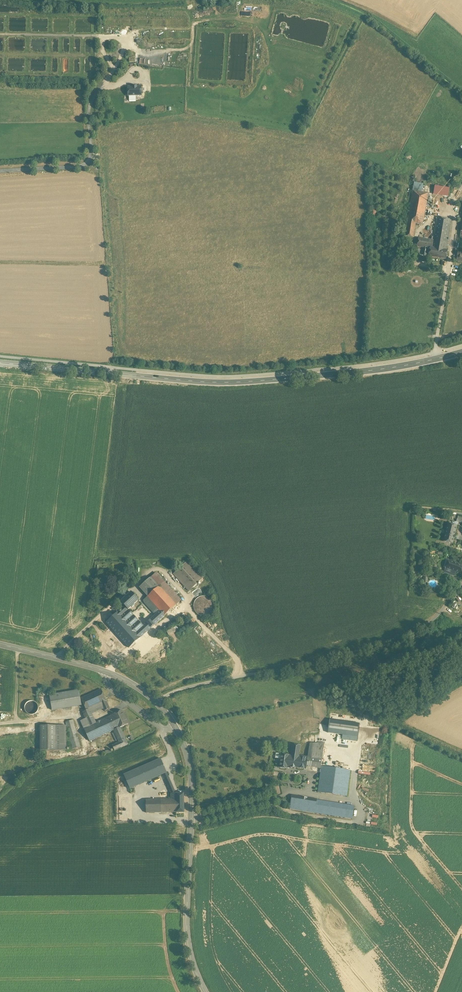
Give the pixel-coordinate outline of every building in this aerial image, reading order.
[(142,86),(127,86),(128,96),(142,96),(142,86)] [(415,183),(413,192),(422,193),(423,184),(415,183)] [(407,223),(417,224),(423,226),(429,194),(426,194),(425,195),(422,194),(422,193),(413,192),(407,223)] [(452,222),(437,219),(434,241),(433,244),(443,246),(444,244),(448,245),(452,222)] [(434,241),(419,239),(418,248),(426,249),(430,250),(430,248),(432,249),(433,244),(434,241)] [(443,246),(433,244),(432,249),(430,248),(430,250),(426,249),(425,257),(447,260),(449,251),(447,251),(448,245),(444,244),(443,246)] [(452,525),(448,524),(443,541),(453,544),(454,539),(456,540),(457,535),(455,535),(457,526),(452,525)] [(448,560),(447,564),(446,568),(452,570),(451,572),(455,573),(455,571),(461,573),(461,571),(461,565),(448,560)] [(204,578),(188,561),(174,574),(189,591),(204,578)] [(160,587),(177,606),(182,601),(157,573),(151,579),(159,588),(160,587)] [(151,579),(140,588),(146,595),(148,597),(159,588),(151,579)] [(177,606),(160,587),(159,588),(148,597),(151,601),(160,611),(165,616),(177,606)] [(139,601),(132,593),(121,602),(125,607),(128,611),(139,601)] [(213,610),(214,606),(213,602),(211,599),(207,597),(204,596),(200,597),(196,599),(194,602),(194,606),(194,610),(197,613),(200,615),(204,616),(208,615),(211,613),(213,610)] [(160,611),(151,601),(147,605),(156,615),(160,611)] [(125,607),(112,618),(116,622),(128,611),(125,607)] [(116,622),(110,627),(129,648),(151,628),(147,623),(143,627),(128,611),(116,622)] [(156,615),(149,621),(154,626),(165,616),(160,611),(156,615)] [(112,618),(107,623),(110,627),(116,622),(112,618)] [(168,635),(175,630),(172,626),(165,631),(168,635)] [(101,689),(81,698),(85,707),(86,710),(86,711),(89,709),(101,704),(106,702),(106,701),(101,689)] [(79,690),(50,695),(52,710),(82,705),(79,690)] [(38,710),(38,708),(38,705),(36,703),(34,701),(31,701),(29,701),(27,703),(25,705),(25,708),(25,710),(27,713),(29,714),(32,715),(34,714),(36,713),(38,710)] [(89,709),(92,714),(104,708),(101,704),(89,709)] [(89,709),(86,711),(86,710),(83,712),(86,719),(93,716),(92,714),(89,709)] [(122,710),(112,715),(113,715),(106,718),(112,731),(113,730),(119,728),(120,727),(128,724),(122,710)] [(89,726),(84,728),(90,741),(112,731),(106,718),(96,723),(89,726)] [(86,719),(81,722),(84,728),(89,726),(88,723),(86,719)] [(326,732),(357,736),(358,722),(327,719),(326,732)] [(73,720),(66,722),(69,735),(67,735),(67,737),(77,734),(73,720)] [(56,725),(41,725),(41,751),(56,750),(56,725)] [(66,725),(56,725),(56,750),(66,750),(66,725)] [(120,727),(119,728),(113,730),(115,733),(118,739),(119,742),(126,739),(120,727)] [(77,734),(67,737),(70,750),(80,747),(77,734)] [(119,742),(112,745),(114,750),(128,744),(126,739),(119,742)] [(310,744),(308,758),(322,760),(324,742),(310,744)] [(293,744),(291,755),(295,756),(298,756),(300,745),(293,744)] [(291,755),(281,754),(279,768),(288,770),(288,768),(293,769),(295,756),(291,755)] [(298,756),(295,756),(293,769),(306,771),(307,764),(308,758),(298,756)] [(322,760),(308,758),(307,764),(321,766),(322,760)] [(148,760),(137,766),(143,780),(146,785),(157,780),(152,768),(148,760)] [(163,763),(155,767),(160,779),(161,781),(165,779),(169,777),(163,763)] [(160,779),(155,767),(152,768),(157,780),(160,779)] [(350,771),(321,767),(318,792),(347,796),(350,771)] [(165,779),(161,781),(168,795),(168,799),(171,799),(171,793),(172,793),(170,790),(167,782),(165,779)] [(143,780),(135,783),(137,789),(146,785),(143,780)] [(135,792),(126,793),(126,799),(127,806),(126,813),(135,813),(135,792)] [(185,793),(176,793),(177,799),(177,806),(177,811),(177,813),(185,812),(185,793)] [(292,796),(292,798),(317,802),(315,810),(318,810),(320,800),(292,796)] [(317,802),(292,798),(290,806),(315,810),(317,802)] [(162,799),(146,799),(146,812),(162,812),(162,799)] [(168,799),(163,799),(162,799),(162,812),(170,812),(169,806),(177,806),(177,799),(171,799),(168,799)] [(354,806),(320,800),(318,810),(353,816),(354,806)]
